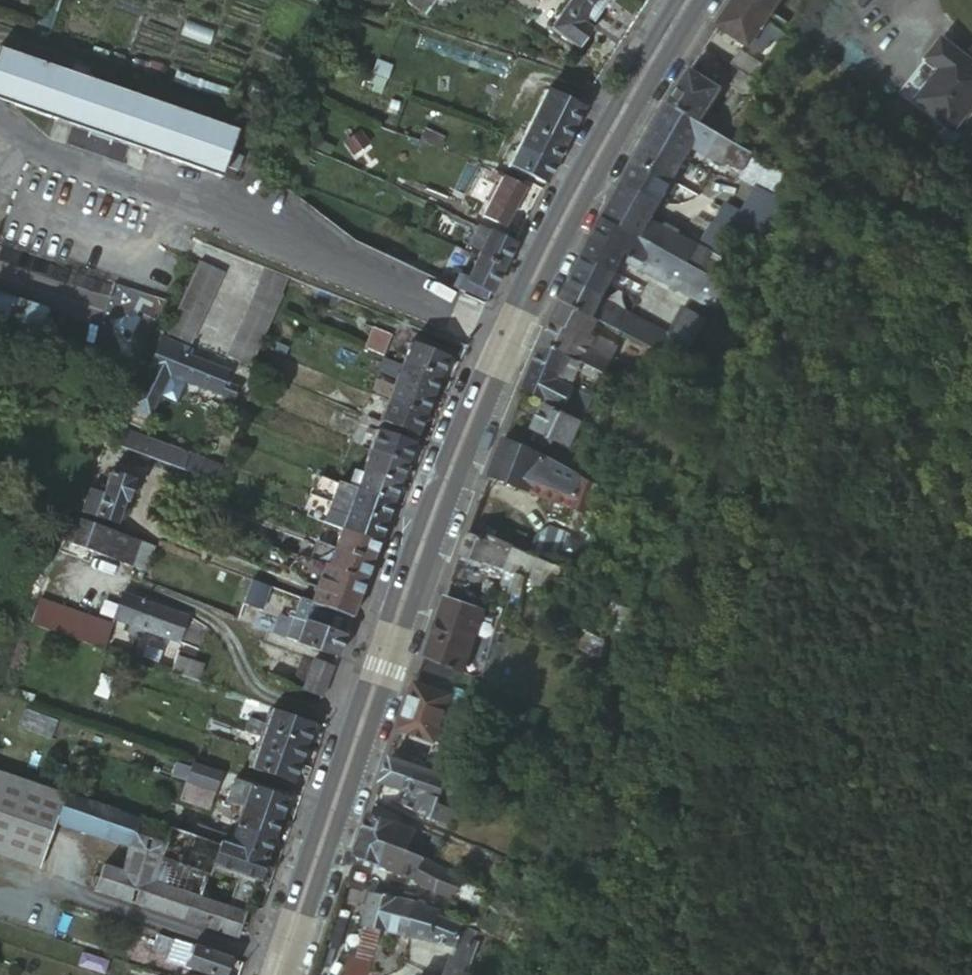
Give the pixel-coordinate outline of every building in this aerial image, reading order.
[(442,0),(412,0),(405,10),(425,25),(442,0)] [(600,16),(578,0),(574,0),(551,32),(579,52),(593,33),(589,31),(600,16)] [(600,16),(611,0),(578,0),(600,16)] [(766,26),(771,18),(783,2),(780,0),(738,0),(736,4),(766,26)] [(736,4),(718,30),(749,50),(750,49),(761,56),(772,41),(778,45),(784,38),(766,26),(736,4)] [(766,26),(784,38),(789,30),(771,18),(766,26)] [(922,58),(933,67),(909,98),(952,132),(971,107),(971,56),(942,33),(922,58)] [(735,72),(752,82),(760,69),(740,56),(731,70),(735,72)] [(240,136),(0,59),(0,108),(226,180),(240,136)] [(380,96),(392,69),(382,65),(380,73),(374,70),(368,85),(374,86),(372,93),(380,96)] [(691,72),(670,106),(702,124),(722,92),(691,72)] [(751,85),(752,82),(735,72),(726,86),(747,100),(755,88),(751,85)] [(573,129),(582,111),(547,94),(538,112),(573,129)] [(648,144),(683,163),(690,150),(703,125),(702,124),(670,106),(648,144)] [(564,149),(573,129),(538,112),(528,131),(564,149)] [(889,134),(898,121),(887,113),(878,126),(889,134)] [(708,160),(712,153),(722,136),(703,125),(690,150),(708,160)] [(351,152),(368,142),(360,129),(343,140),(351,152)] [(555,166),(564,149),(528,131),(519,148),(555,166)] [(444,151),(448,140),(428,133),(424,143),(444,151)] [(712,153),(743,170),(753,154),(722,136),(712,153)] [(636,165),(672,183),(683,163),(648,144),(636,165)] [(545,186),(555,166),(519,148),(509,168),(545,186)] [(777,201),(791,176),(753,154),(743,170),(738,179),(777,201)] [(241,175),(247,161),(236,156),(231,171),(241,175)] [(661,203),(672,183),(636,165),(626,184),(661,203)] [(502,181),(499,187),(482,219),(504,230),(523,192),(502,181)] [(652,220),(661,203),(626,184),(616,200),(652,220)] [(652,220),(616,200),(604,223),(633,238),(641,242),(652,221),(652,220)] [(712,229),(742,246),(752,225),(722,210),(712,229)] [(700,272),(710,252),(700,246),(652,221),(641,242),(685,265),(700,272)] [(633,238),(604,223),(592,246),(622,262),(624,257),(633,238)] [(732,263),(742,246),(712,229),(709,229),(700,246),(710,252),(722,258),(732,263)] [(515,247),(480,230),(471,248),(482,253),(478,261),(503,272),(515,247)] [(641,242),(633,238),(624,257),(648,268),(675,282),(685,265),(641,242)] [(622,262),(592,246),(585,260),(615,275),(622,262)] [(711,279),(722,258),(710,252),(700,272),(704,275),(711,279)] [(624,257),(622,262),(645,274),(648,268),(624,257)] [(615,275),(585,260),(574,282),(604,297),(609,288),(615,275)] [(491,296),(503,272),(478,261),(467,284),(491,296)] [(167,333),(194,346),(228,276),(201,262),(167,333)] [(675,282),(695,292),(704,275),(700,272),(685,265),(675,282)] [(259,282),(283,292),(289,281),(265,269),(259,282)] [(705,298),(715,281),(711,279),(704,275),(695,292),(705,298)] [(455,288),(487,303),(491,296),(467,284),(458,280),(455,288)] [(259,288),(281,298),(283,292),(259,282),(259,288)] [(604,297),(574,282),(563,305),(593,320),(601,303),(604,297)] [(283,299),(281,298),(259,288),(224,357),(248,368),(283,299)] [(697,300),(687,311),(699,317),(708,306),(697,300)] [(598,322),(621,334),(630,318),(629,317),(601,303),(593,320),(598,322)] [(593,320),(563,305),(554,323),(584,339),(593,320)] [(664,336),(663,338),(671,342),(687,311),(680,307),(664,336)] [(687,311),(671,342),(670,343),(686,350),(705,320),(699,317),(687,311)] [(621,334),(656,352),(663,338),(664,336),(630,318),(621,334)] [(615,348),(621,334),(598,322),(591,335),(615,348)] [(597,372),(601,374),(612,353),(584,339),(554,323),(544,344),(597,372)] [(392,337),(374,329),(366,348),(384,356),(392,337)] [(639,394),(660,353),(656,352),(621,334),(615,348),(612,353),(601,374),(639,394)] [(161,341),(148,370),(169,378),(184,385),(232,405),(238,391),(224,385),(228,375),(177,354),(180,349),(161,341)] [(411,344),(403,364),(440,379),(448,359),(411,344)] [(594,379),(597,372),(544,344),(535,365),(559,376),(574,385),(580,372),(594,379)] [(403,364),(395,384),(432,399),(440,379),(403,364)] [(559,376),(535,365),(532,371),(556,382),(559,376)] [(127,414),(133,417),(148,424),(160,398),(169,378),(148,370),(127,414)] [(556,382),(532,371),(524,391),(563,410),(572,390),(556,382)] [(169,378),(160,398),(175,405),(184,385),(169,378)] [(395,384),(387,403),(424,418),(432,399),(395,384)] [(584,417),(592,399),(578,393),(569,409),(584,417)] [(387,403),(378,425),(415,439),(424,418),(387,403)] [(568,450),(581,426),(561,415),(546,408),(533,432),(537,434),(554,443),(568,450)] [(127,414),(122,422),(129,425),(133,417),(127,414)] [(359,425),(343,418),(337,429),(355,436),(359,425)] [(121,432),(115,447),(173,468),(182,471),(188,456),(121,432)] [(369,453),(407,466),(414,447),(376,434),(369,453)] [(550,451),(554,443),(537,434),(533,443),(550,451)] [(559,495),(568,471),(504,441),(497,459),(536,475),(533,485),(540,487),(559,495)] [(108,448),(101,462),(110,465),(115,451),(108,448)] [(115,451),(110,465),(107,474),(129,482),(138,459),(115,451)] [(362,471),(400,484),(407,466),(369,453),(362,471)] [(222,468),(188,456),(182,471),(193,476),(216,484),(222,468)] [(497,459),(490,479),(529,495),(533,485),(536,475),(497,459)] [(182,471),(173,468),(167,485),(188,492),(193,476),(182,471)] [(355,491),(393,504),(400,484),(362,471),(355,491)] [(583,514),(595,484),(568,471),(559,495),(567,498),(564,507),(583,514)] [(129,482),(107,474),(91,517),(114,525),(129,482)] [(336,486),(319,480),(315,488),(320,491),(319,496),(331,501),(336,486)] [(529,495),(536,497),(540,487),(533,485),(529,495)] [(326,513),(345,521),(348,511),(355,492),(336,486),(331,501),(326,513)] [(536,497),(564,507),(567,498),(559,495),(540,487),(536,497)] [(348,511),(386,524),(393,504),(355,491),(355,492),(348,511)] [(341,530),(379,543),(386,524),(348,511),(345,521),(341,530)] [(326,513),(322,523),(341,530),(345,521),(326,513)] [(75,519),(64,543),(72,546),(81,521),(75,519)] [(81,521),(72,546),(93,554),(102,529),(81,521)] [(102,529),(93,554),(145,573),(153,547),(102,529)] [(334,548),(373,562),(379,543),(341,530),(334,548)] [(534,538),(526,558),(551,568),(564,537),(550,531),(545,543),(534,538)] [(503,573),(512,551),(468,536),(460,557),(451,581),(485,600),(495,570),(503,573)] [(93,554),(72,546),(69,557),(89,565),(93,554)] [(327,567),(365,581),(373,562),(334,548),(333,551),(327,567)] [(316,591),(355,606),(365,581),(327,567),(325,566),(316,591)] [(274,591),(253,584),(243,610),(264,617),(274,591)] [(313,606),(351,619),(355,606),(316,591),(314,596),(310,605),(313,606)] [(123,594),(113,621),(129,628),(139,600),(123,594)] [(299,608),(301,602),(287,596),(285,602),(299,608)] [(139,600),(129,628),(147,634),(178,645),(188,618),(139,600)] [(461,673),(482,612),(445,600),(423,660),(457,673),(461,673)] [(39,602),(30,628),(87,647),(95,622),(95,621),(39,602)] [(306,626),(313,606),(310,605),(301,602),(299,608),(294,621),(306,626)] [(344,639),(351,619),(313,606),(306,626),(344,639)] [(273,635),(286,640),(294,621),(279,621),(273,635)] [(286,640),(299,644),(306,626),(294,621),(286,640)] [(95,622),(87,647),(101,652),(110,628),(97,622),(95,622)] [(336,660),(344,639),(306,626),(299,644),(298,647),(336,660)] [(147,634),(129,628),(126,637),(144,643),(147,634)] [(433,743),(457,673),(423,660),(399,731),(433,743)] [(173,676),(202,685),(207,672),(178,661),(173,676)] [(293,690),(301,693),(312,665),(303,662),(293,690)] [(321,699),(332,670),(313,662),(312,665),(301,693),(321,699)] [(262,733),(303,748),(311,726),(269,712),(264,726),(262,733)] [(219,722),(214,736),(231,742),(236,728),(219,722)] [(262,733),(264,726),(252,722),(249,729),(262,733)] [(259,739),(262,733),(249,729),(247,735),(259,739)] [(255,751),(297,766),(303,748),(262,733),(259,739),(255,751)] [(290,784),(297,766),(255,751),(249,769),(290,784)] [(381,783),(420,798),(430,772),(389,757),(381,783)] [(193,767),(185,787),(221,799),(228,780),(193,767)] [(437,805),(447,779),(430,772),(420,798),(414,813),(447,827),(453,811),(437,805)] [(15,863),(23,836),(48,844),(56,822),(65,798),(0,775),(0,858),(15,863)] [(244,807),(251,788),(236,783),(229,802),(244,807)] [(221,799),(185,787),(180,801),(215,814),(221,799)] [(244,807),(278,819),(285,801),(251,788),(244,807)] [(65,798),(56,822),(129,848),(120,874),(102,867),(93,892),(235,941),(245,912),(230,907),(229,909),(199,898),(153,882),(161,859),(206,875),(210,876),(214,867),(221,848),(210,845),(192,839),(66,794),(65,798)] [(399,805),(403,798),(395,794),(392,801),(399,805)] [(410,810),(414,803),(406,799),(403,806),(410,810)] [(240,815),(244,807),(229,802),(225,811),(240,815)] [(236,827),(271,839),(278,819),(244,807),(240,815),(236,827)] [(415,833),(370,816),(362,836),(401,850),(408,853),(412,841),(415,833)] [(228,846),(264,859),(271,839),(236,827),(235,829),(230,841),(228,846)] [(196,829),(192,839),(210,845),(214,835),(196,829)] [(223,844),(228,846),(230,841),(214,835),(210,845),(221,848),(223,844)] [(23,836),(15,863),(39,871),(48,844),(23,836)] [(356,857),(393,871),(401,850),(362,836),(356,857)] [(408,853),(436,863),(440,851),(412,841),(408,853)] [(241,876),(256,881),(264,859),(228,846),(223,844),(221,848),(214,867),(241,876)] [(453,897),(462,873),(436,863),(408,853),(401,850),(393,871),(419,881),(418,884),(435,893),(453,897)] [(153,882),(199,898),(206,875),(161,859),(153,882)] [(230,907),(245,912),(256,881),(241,876),(230,907)] [(406,893),(391,890),(384,891),(376,889),(374,894),(404,901),(406,893)] [(416,905),(404,901),(374,894),(366,925),(382,930),(410,936),(416,905)] [(424,907),(440,913),(445,901),(429,895),(424,907)] [(455,948),(462,927),(439,917),(440,913),(424,907),(416,905),(410,936),(455,948)] [(366,925),(357,959),(372,963),(382,930),(366,925)] [(477,934),(462,927),(455,948),(445,974),(471,974),(476,961),(468,959),(473,945),(477,934)] [(173,942),(152,935),(150,942),(155,944),(153,951),(168,955),(173,942)] [(480,947),(473,945),(468,959),(476,961),(480,947)] [(229,959),(192,948),(184,969),(203,974),(223,974),(229,959)] [(346,974),(368,974),(372,963),(357,959),(351,957),(346,974)]
